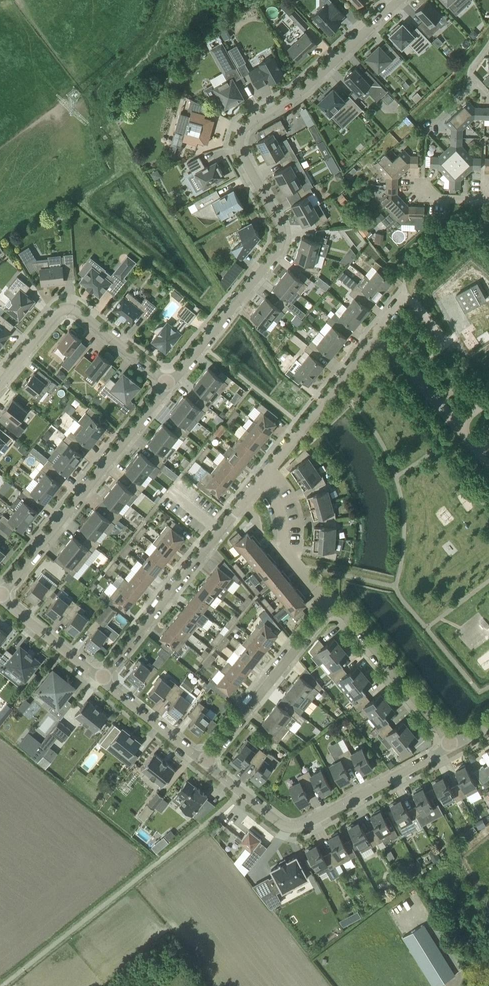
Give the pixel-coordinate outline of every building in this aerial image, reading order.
[(442,15),(427,0),(415,11),(424,20),(418,25),(429,37),(441,26),(436,21),(442,15)] [(454,11),(466,0),(444,0),(454,11)] [(345,16),(332,2),(327,6),(325,4),(312,16),(315,19),(313,20),(319,27),(321,25),(329,34),(341,22),(340,20),(345,16)] [(303,30),(309,24),(295,10),(290,16),(303,30)] [(391,32),(393,33),(390,35),(396,41),(394,43),(399,48),(401,46),(402,48),(408,42),(414,48),(417,48),(422,44),(425,48),(431,42),(417,27),(412,33),(403,23),(397,28),(396,27),(391,32)] [(474,29),(469,34),(474,38),(478,33),(474,29)] [(308,54),(312,51),(311,50),(317,45),(306,33),(289,49),(300,61),(308,54)] [(438,37),(432,41),(438,47),(443,43),(438,37)] [(211,48),(216,58),(225,73),(235,67),(222,42),(211,48)] [(228,50),(238,67),(246,62),(237,45),(228,50)] [(385,65),(391,70),(403,59),(393,49),(388,54),(379,45),(372,52),(371,50),(366,55),(368,57),(366,58),(379,71),(385,65)] [(284,75),(273,56),(259,64),(260,66),(249,72),(258,87),(269,81),(270,83),(284,75)] [(367,88),(370,91),(370,94),(377,101),(387,91),(369,72),(364,77),(355,68),(353,71),(352,69),(349,70),(347,72),(346,75),(347,76),(344,78),(360,95),(367,88)] [(179,73),(170,71),(167,84),(176,86),(179,73)] [(217,92),(218,93),(215,95),(214,97),(217,102),(219,103),(222,101),(226,107),(243,98),(232,78),(223,84),(222,86),(223,88),(217,92)] [(345,100),(333,89),(328,94),(327,94),(325,96),(319,102),(324,108),(322,110),(328,116),(330,114),(331,114),(338,122),(341,119),(350,119),(354,115),(354,116),(362,109),(350,96),(345,100)] [(417,91),(412,97),(416,102),(422,96),(417,91)] [(388,93),(383,98),(388,103),(393,98),(388,93)] [(190,116),(180,113),(175,131),(185,134),(183,140),(197,143),(198,141),(204,143),(206,137),(209,137),(214,120),(204,117),(205,114),(203,114),(205,106),(207,107),(191,99),(188,110),(191,111),(190,116)] [(485,118),(485,107),(475,107),(469,101),(457,112),(468,124),(475,118),(485,118)] [(468,124),(457,112),(446,122),(452,129),(451,137),(462,137),(462,129),(468,124)] [(257,141),(256,141),(262,152),(279,143),(276,137),(287,131),(281,119),(263,129),(267,136),(257,141)] [(314,123),(309,127),(312,132),(317,129),(314,123)] [(456,163),(467,152),(462,146),(462,137),(451,137),(451,145),(445,151),(456,163)] [(282,162),(296,154),(287,139),(279,143),(262,152),(268,163),(269,162),(279,157),(282,162)] [(177,146),(171,145),(168,155),(174,157),(177,146)] [(404,149),(393,160),(404,172),(410,166),(418,166),(418,156),(410,155),(404,149)] [(438,167),(444,173),(456,163),(445,151),(439,156),(430,156),(430,167),(438,167)] [(456,163),(466,174),(473,168),(481,169),(481,158),(473,157),(467,152),(456,163)] [(398,177),(404,172),(393,160),(386,153),(379,159),(374,164),(380,171),(386,177),(386,185),(397,185),(398,177)] [(280,184),(297,174),(304,170),(296,154),(282,162),(284,167),(274,173),(280,184)] [(218,180),(224,176),(216,162),(208,166),(205,167),(199,156),(187,163),(193,174),(188,176),(196,192),(210,184),(211,186),(219,182),(218,180)] [(336,163),(329,167),(333,174),(340,170),(336,163)] [(456,163),(444,173),(450,179),(449,188),(460,188),(460,179),(466,174),(456,163)] [(280,184),(286,194),(296,188),(299,194),(310,187),(313,186),(304,170),(297,174),(280,184)] [(397,185),(386,185),(386,193),(383,196),(380,198),(384,203),(391,210),(403,200),(397,194),(397,185)] [(310,187),(299,194),(302,199),(291,205),(297,215),(314,206),(319,203),(320,202),(315,192),(313,193),(310,187)] [(198,209),(198,210),(201,208),(204,211),(208,213),(211,215),(215,215),(215,216),(217,216),(218,216),(220,216),(222,219),(244,207),(234,189),(220,197),(216,190),(194,202),(194,203),(195,203),(198,209)] [(348,200),(342,193),(335,200),(341,206),(348,200)] [(409,217),(416,217),(416,227),(424,227),(425,206),(417,206),(408,206),(403,200),(391,210),(397,217),(402,223),(409,217)] [(314,206),(297,215),(303,226),(314,220),(317,225),(328,219),(319,203),(314,206)] [(239,230),(244,240),(232,250),(242,258),(258,238),(260,237),(256,229),(257,229),(254,223),(253,224),(252,223),(238,230),(239,230)] [(302,237),(299,248),(317,254),(325,256),(328,244),(326,244),(328,238),(315,234),(314,240),(302,237)] [(38,272),(41,272),(42,284),(64,281),(62,264),(49,266),(48,260),(47,260),(37,261),(36,261),(36,259),(30,248),(20,254),(31,272),(31,271),(36,268),(38,272)] [(317,254),(299,248),(295,260),(307,263),(305,269),(318,273),(320,267),(314,265),(317,254)] [(65,268),(74,267),(73,253),(63,255),(65,268)] [(128,255),(114,273),(122,279),(136,262),(128,255)] [(389,271),(376,261),(372,266),(377,270),(370,279),(384,290),(391,281),(382,274),(386,269),(388,271),(388,272),(389,271)] [(85,266),(83,268),(82,270),(82,273),(84,275),(85,276),(81,281),(87,286),(86,288),(91,292),(92,292),(93,291),(100,296),(115,277),(97,263),(93,269),(91,267),(88,266),(85,266)] [(288,269),(281,278),(296,290),(300,294),(308,285),(311,280),(301,272),(298,277),(288,269)] [(231,272),(222,282),(228,287),(227,289),(237,276),(237,277),(231,272)] [(25,293),(30,286),(18,276),(8,288),(16,294),(11,300),(10,298),(5,304),(7,306),(5,308),(19,319),(29,308),(30,309),(36,302),(25,293)] [(281,278),(273,288),(283,295),(279,300),(289,308),(296,299),(292,296),(296,290),(281,278)] [(376,300),(384,290),(370,279),(362,288),(357,284),(353,289),(366,299),(367,299),(366,298),(366,299),(363,297),(367,292),(376,300)] [(325,281),(320,286),(326,291),(330,285),(325,281)] [(465,311),(486,299),(477,283),(456,295),(465,311)] [(353,289),(350,294),(355,298),(347,307),(361,318),(369,309),(360,302),(363,297),(366,299),(365,300),(366,300),(366,299),(353,289)] [(124,321),(125,320),(125,319),(132,324),(141,313),(146,318),(146,319),(157,306),(146,297),(142,302),(129,292),(125,297),(124,296),(113,309),(120,315),(119,316),(124,321)] [(266,297),(258,307),(273,318),(280,309),(285,313),(289,308),(279,300),(275,305),(266,298),(266,297)] [(302,317),(305,313),(294,303),(290,307),(302,317)] [(158,334),(152,341),(166,352),(181,333),(180,332),(187,323),(189,324),(197,314),(185,305),(177,315),(180,317),(175,324),(172,325),(167,321),(163,325),(160,326),(157,327),(154,330),(153,331),(158,334)] [(266,328),(273,318),(258,307),(250,316),(251,316),(260,323),(256,328),(266,336),(270,331),(266,328)] [(335,312),(331,317),(344,327),(344,326),(343,327),(341,325),(345,320),(354,328),(361,318),(347,307),(340,316),(335,312)] [(310,313),(305,319),(311,323),(315,317),(310,313)] [(1,325),(6,318),(0,314),(0,348),(2,346),(2,344),(11,333),(1,325)] [(332,326),(325,335),(339,347),(346,337),(337,330),(341,325),(343,327),(343,328),(344,327),(331,317),(327,322),(332,326)] [(76,335),(77,333),(72,329),(71,330),(69,329),(57,344),(69,354),(62,363),(69,369),(81,354),(74,349),(82,339),(76,335)] [(312,340),(308,345),(321,355),(322,355),(321,354),(321,355),(318,353),(322,348),(331,356),(339,347),(325,335),(317,344),(312,340)] [(309,354),(302,363),(316,375),(324,365),(314,358),(318,353),(321,355),(320,356),(321,356),(321,355),(308,345),(304,350),(309,354)] [(111,363),(99,353),(91,363),(84,357),(85,355),(84,355),(74,367),(85,376),(89,371),(98,378),(102,373),(103,374),(108,368),(107,367),(111,363)] [(309,384),(316,375),(302,363),(295,372),(290,368),(286,373),(299,384),(299,383),(299,382),(298,383),(296,381),(299,376),(309,384)] [(220,393),(232,379),(222,371),(218,375),(209,368),(201,377),(220,393)] [(60,370),(56,375),(61,379),(65,374),(60,370)] [(26,379),(23,384),(24,385),(23,386),(34,396),(33,397),(38,401),(48,390),(51,393),(58,385),(47,376),(44,381),(34,373),(28,381),(26,379)] [(134,380),(130,377),(130,378),(124,373),(116,382),(110,377),(98,392),(105,397),(108,394),(118,402),(122,397),(127,401),(132,394),(134,396),(140,389),(138,387),(139,386),(133,381),(134,380)] [(203,394),(199,399),(209,407),(220,393),(201,377),(193,387),(194,387),(203,394)] [(237,391),(231,400),(236,403),(242,394),(237,391)] [(186,396),(178,405),(193,417),(201,408),(205,412),(209,407),(199,399),(195,404),(186,396)] [(28,411),(13,399),(3,412),(12,419),(7,426),(19,436),(25,429),(18,423),(28,411)] [(70,403),(64,409),(68,413),(74,406),(70,403)] [(254,420),(271,433),(275,428),(273,426),(276,422),(274,421),(278,416),(261,403),(257,408),(261,411),(254,420)] [(180,422),(176,427),(187,435),(190,430),(186,427),(193,417),(178,405),(171,415),(180,422)] [(103,418),(90,407),(86,412),(91,416),(84,426),(98,437),(105,428),(96,420),(100,416),(102,418),(103,419),(103,418)] [(231,416),(235,419),(240,413),(236,410),(231,416)] [(66,424),(71,415),(63,411),(58,420),(66,424)] [(235,419),(231,416),(226,422),(230,425),(235,419)] [(73,431),(80,423),(75,419),(68,427),(73,431)] [(247,429),(262,441),(266,437),(267,438),(271,433),(254,420),(247,429)] [(221,423),(214,432),(217,434),(219,436),(226,427),(221,423)] [(163,424),(162,426),(156,433),(171,445),(178,436),(183,440),(187,435),(176,427),(173,432),(163,424)] [(90,446),(98,437),(84,426),(76,435),(71,431),(67,436),(80,446),(81,445),(80,445),(80,446),(77,443),(81,439),(90,446)] [(239,437),(256,451),(260,446),(259,446),(262,441),(247,429),(239,437)] [(2,452),(5,452),(10,446),(8,444),(13,438),(3,430),(0,434),(0,451),(2,452)] [(212,440),(217,434),(214,432),(209,438),(212,440)] [(171,445),(156,433),(148,443),(158,450),(154,455),(164,463),(168,458),(163,455),(171,445)] [(80,447),(80,446),(67,436),(63,440),(69,444),(61,454),(75,465),(83,456),(74,448),(77,444),(80,446),(79,446),(80,447)] [(256,451),(239,437),(232,446),(235,449),(248,459),(252,455),(253,456),(256,451)] [(35,446),(30,450),(44,463),(48,458),(35,446)] [(203,452),(206,455),(211,448),(208,446),(203,452)] [(235,449),(228,457),(242,469),(246,464),(245,463),(248,459),(235,449)] [(297,479),(318,464),(315,466),(314,464),(315,463),(308,456),(310,454),(305,449),(295,458),(300,465),(292,471),(297,478),(297,479)] [(132,460),(133,461),(148,473),(153,477),(164,463),(154,455),(150,460),(141,452),(139,454),(138,453),(132,460)] [(203,452),(198,458),(201,461),(206,455),(203,452)] [(68,474),(75,465),(61,454),(54,463),(49,459),(45,464),(58,474),(58,473),(57,473),(55,471),(58,467),(68,474)] [(242,469),(228,457),(225,455),(218,464),(234,477),(237,473),(238,473),(242,469)] [(135,478),(131,483),(141,491),(145,486),(141,483),(148,473),(133,461),(132,460),(126,468),(127,469),(126,471),(135,478)] [(34,478),(39,482),(53,493),(60,484),(51,476),(55,472),(57,474),(57,475),(58,474),(45,464),(41,468),(34,478)] [(211,473),(207,470),(228,487),(231,482),(230,481),(234,477),(218,464),(211,473)] [(325,483),(322,476),(318,468),(316,468),(315,467),(319,464),(318,464),(297,479),(298,479),(303,487),(311,481),(315,487),(325,483)] [(223,492),(228,487),(207,470),(200,479),(204,483),(200,487),(209,495),(213,490),(218,494),(221,490),(223,492)] [(170,476),(175,480),(179,475),(174,471),(170,476)] [(141,491),(131,483),(128,488),(118,480),(111,490),(126,502),(130,505),(141,491)] [(45,502),(53,493),(39,482),(31,491),(26,487),(22,492),(35,502),(36,501),(35,501),(35,502),(32,499),(36,495),(45,502)] [(325,483),(315,487),(317,494),(308,497),(310,506),(309,506),(310,507),(335,500),(335,499),(331,500),(330,498),(332,498),(325,483)] [(111,490),(103,499),(113,506),(109,511),(119,519),(123,514),(118,511),(126,502),(111,490)] [(35,502),(22,492),(18,496),(23,500),(16,510),(30,521),(38,512),(28,504),(32,500),(35,502),(34,502),(35,503),(35,502)] [(335,500),(310,507),(311,507),(313,516),(323,513),(325,520),(335,519),(334,503),(332,503),(331,501),(335,500)] [(96,508),(88,518),(103,530),(108,533),(119,519),(109,511),(105,516),(96,508)] [(7,526),(13,530),(13,529),(12,529),(10,527),(13,523),(23,530),(30,521),(16,510),(9,519),(4,515),(0,519),(0,520),(1,521),(7,526)] [(96,547),(100,542),(96,539),(103,530),(88,518),(80,527),(81,528),(81,527),(90,534),(86,539),(96,547)] [(335,519),(325,520),(324,528),(314,527),(314,537),(313,537),(339,539),(339,538),(335,538),(335,536),(337,536),(335,519)] [(173,521),(170,525),(168,524),(160,534),(177,547),(181,542),(180,541),(184,537),(179,533),(183,528),(173,521)] [(143,526),(139,531),(143,534),(147,529),(143,526)] [(138,540),(143,534),(139,531),(134,537),(138,540)] [(239,532),(230,540),(233,544),(233,545),(240,553),(257,540),(253,535),(251,536),(247,533),(242,537),(239,532)] [(170,556),(177,547),(160,534),(153,542),(157,546),(170,556)] [(73,536),(66,546),(85,561),(96,547),(86,539),(82,544),(74,537),(73,536)] [(313,537),(314,537),(313,547),(323,547),(323,556),(335,559),(337,552),(334,551),(337,541),(335,541),(335,539),(339,539),(313,537)] [(257,540),(240,553),(241,554),(243,552),(250,560),(263,550),(260,545),(261,545),(257,540)] [(125,549),(128,552),(133,546),(129,543),(125,549)] [(85,561),(66,546),(58,555),(58,556),(59,555),(67,563),(64,567),(74,575),(85,561)] [(157,546),(150,555),(163,565),(170,556),(157,546)] [(125,549),(120,554),(124,558),(128,552),(125,549)] [(263,550),(250,560),(258,569),(272,558),(268,553),(267,554),(263,550)] [(156,574),(163,565),(150,555),(143,563),(156,574)] [(258,569),(265,578),(278,567),(274,563),(275,562),(272,558),(258,569)] [(110,567),(114,570),(119,564),(115,561),(110,567)] [(237,571),(241,568),(236,562),(232,565),(237,571)] [(149,583),(156,574),(143,563),(136,572),(149,583)] [(227,573),(218,566),(211,575),(224,585),(223,586),(227,589),(235,580),(237,582),(240,579),(231,568),(227,573)] [(110,567),(106,572),(110,575),(114,570),(110,567)] [(282,570),(281,571),(278,567),(265,578),(272,587),(286,575),(282,570)] [(141,592),(149,583),(136,572),(128,581),(141,592)] [(69,573),(65,578),(70,582),(72,581),(75,577),(69,573)] [(211,575),(203,584),(216,594),(223,586),(224,585),(211,575)] [(286,575),(272,587),(279,595),(292,585),(289,580),(290,580),(286,575)] [(46,600),(57,587),(47,579),(44,583),(37,577),(34,582),(32,584),(33,586),(26,594),(26,595),(36,603),(36,602),(43,593),(47,597),(45,600),(46,600)] [(141,592),(128,581),(124,578),(117,587),(134,601),(141,592)] [(250,580),(247,583),(252,589),(255,586),(250,580)] [(111,581),(104,591),(110,595),(117,586),(111,581)] [(93,582),(89,587),(92,590),(97,585),(93,582)] [(216,594),(203,584),(196,592),(209,603),(215,608),(222,599),(216,594)] [(284,606),(301,593),(297,588),(296,589),(292,585),(279,595),(286,604),(284,606)] [(255,586),(252,589),(257,594),(260,592),(255,586)] [(130,606),(134,601),(117,587),(110,596),(103,591),(99,596),(108,603),(114,608),(115,608),(114,607),(117,603),(125,609),(129,605),(130,606)] [(202,612),(209,603),(196,592),(189,601),(202,612)] [(68,613),(76,602),(67,595),(64,599),(57,593),(54,598),(51,600),(53,602),(46,610),(46,611),(56,619),(56,618),(63,609),(68,613)] [(301,593),(284,606),(274,615),(278,620),(281,618),(281,617),(288,611),(291,616),(292,615),(296,620),(305,612),(301,607),(306,603),(303,600),(305,598),(301,593)] [(244,602),(248,605),(252,599),(248,596),(244,602)] [(265,597),(262,600),(267,606),(270,603),(265,597)] [(189,601),(182,610),(199,624),(201,626),(209,617),(202,612),(189,601)] [(76,602),(68,613),(73,617),(65,626),(75,634),(75,633),(82,625),(84,626),(86,624),(89,619),(82,614),(85,610),(76,602)] [(243,610),(248,605),(244,602),(239,607),(243,610)] [(108,603),(96,618),(85,632),(86,632),(88,629),(93,633),(85,642),(95,650),(95,649),(102,641),(104,642),(106,640),(109,635),(102,630),(117,611),(114,608),(108,603)] [(192,633),(199,624),(182,610),(175,619),(192,633)] [(250,634),(267,648),(271,643),(270,642),(277,633),(269,627),(270,626),(268,624),(273,620),(274,621),(274,620),(265,610),(259,615),(262,619),(250,634)] [(234,614),(230,620),(233,623),(238,617),(234,614)] [(175,619),(167,628),(185,642),(192,633),(175,619)] [(229,628),(233,623),(230,620),(225,625),(229,628)] [(231,629),(235,633),(240,627),(236,624),(231,629)] [(178,651),(185,642),(167,628),(160,637),(173,647),(169,651),(168,652),(177,659),(181,654),(178,651)] [(215,637),(219,640),(223,635),(219,632),(215,637)] [(242,644),(246,647),(260,657),(267,648),(250,634),(242,644)] [(226,636),(222,642),(226,645),(230,639),(226,636)] [(211,643),(215,646),(219,640),(215,637),(211,643)] [(318,651),(325,660),(343,646),(339,641),(338,642),(335,639),(329,644),(328,643),(325,645),(320,640),(310,651),(313,655),(318,651)] [(222,642),(218,647),(222,650),(226,645),(222,642)] [(0,657),(0,660),(13,670),(14,669),(19,673),(18,674),(26,680),(27,679),(28,681),(35,672),(36,672),(34,670),(41,662),(33,656),(32,657),(27,653),(28,652),(20,645),(13,654),(7,649),(0,657)] [(333,670),(328,673),(332,678),(344,668),(340,664),(343,661),(342,660),(348,655),(345,652),(347,650),(343,646),(325,660),(333,670)] [(246,647),(239,656),(252,666),(260,657),(246,647)] [(201,655),(205,658),(209,652),(206,649),(201,655)] [(208,660),(212,663),(216,657),(212,654),(208,660)] [(252,666),(239,656),(232,665),(245,675),(252,666)] [(138,685),(138,684),(145,675),(149,679),(147,682),(148,682),(159,669),(149,661),(146,665),(139,659),(136,664),(133,667),(135,668),(128,676),(128,677),(138,685)] [(212,663),(208,660),(203,665),(207,668),(212,663)] [(225,673),(224,674),(238,684),(245,675),(232,665),(228,661),(221,670),(225,673)] [(341,679),(348,688),(366,673),(362,669),(361,670),(358,666),(352,671),(351,670),(348,673),(344,668),(332,678),(336,683),(341,679)] [(49,710),(60,719),(73,703),(65,697),(73,688),(53,672),(33,697),(34,698),(37,694),(45,701),(43,705),(48,699),(54,703),(49,710)] [(356,697),(351,701),(355,706),(367,696),(363,692),(366,689),(365,688),(371,683),(368,679),(370,678),(366,673),(348,688),(356,697)] [(217,683),(216,682),(212,678),(208,683),(217,691),(221,686),(229,693),(233,688),(234,689),(238,684),(224,674),(217,683)] [(300,675),(293,685),(312,700),(322,687),(314,677),(309,683),(300,675)] [(166,692),(171,696),(179,685),(170,678),(167,682),(160,676),(156,680),(154,683),(156,685),(149,693),(159,701),(166,692)] [(181,684),(189,690),(194,683),(186,677),(181,684)] [(168,708),(168,709),(178,717),(178,716),(185,708),(186,709),(189,706),(192,702),(185,696),(188,692),(179,685),(171,696),(175,700),(168,708)] [(293,685),(285,694),(294,702),(291,706),(300,714),(312,700),(293,685)] [(370,701),(367,696),(355,706),(359,710),(363,707),(371,716),(389,701),(385,697),(384,698),(381,694),(375,699),(374,698),(370,701)] [(25,698),(17,707),(23,712),(31,702),(25,698)] [(75,715),(88,726),(95,732),(97,729),(99,731),(104,724),(102,723),(108,716),(87,700),(75,715)] [(374,729),(378,733),(390,724),(386,719),(389,717),(388,716),(394,711),(391,707),(393,706),(389,701),(371,716),(379,725),(374,729)] [(199,733),(203,727),(209,732),(217,722),(206,713),(209,709),(199,702),(189,715),(189,716),(192,713),(196,716),(189,725),(188,725),(198,734),(199,733)] [(0,711),(0,726),(14,709),(7,703),(0,711)] [(278,703),(270,713),(289,728),(296,720),(301,724),(306,718),(300,714),(291,706),(287,711),(278,703)] [(272,730),(268,734),(278,742),(289,728),(270,713),(262,722),(272,730)] [(72,731),(59,721),(51,731),(63,741),(72,731)] [(386,735),(394,744),(412,729),(408,724),(407,726),(403,722),(397,727),(397,726),(393,729),(390,724),(378,733),(382,738),(386,735)] [(134,752),(141,743),(123,728),(110,743),(123,753),(119,757),(130,766),(139,756),(134,752)] [(414,753),(409,747),(412,744),(411,743),(417,738),(414,735),(416,734),(412,729),(394,744),(401,753),(397,756),(400,760),(414,753)] [(26,735),(19,744),(32,755),(39,746),(26,735)] [(350,765),(344,752),(338,741),(332,744),(341,760),(330,765),(341,786),(347,783),(346,781),(350,779),(346,772),(347,771),(345,768),(350,765)] [(249,758),(253,762),(262,751),(258,747),(254,751),(245,744),(239,751),(237,750),(233,755),(235,757),(231,762),(235,766),(237,764),(240,767),(245,761),(246,762),(249,758)] [(367,772),(373,769),(362,748),(352,754),(349,749),(344,752),(350,765),(356,762),(358,766),(359,765),(363,772),(366,770),(367,772)] [(253,762),(258,766),(255,769),(256,770),(251,776),(255,779),(254,780),(259,784),(263,779),(264,780),(268,775),(267,774),(273,767),(274,768),(280,761),(269,752),(267,754),(262,751),(253,762)] [(166,763),(163,760),(162,759),(162,760),(154,753),(141,769),(163,786),(175,770),(167,763),(166,763)] [(460,782),(455,785),(462,798),(478,790),(464,764),(459,767),(460,769),(456,771),(459,778),(458,779),(460,782)] [(484,768),(483,765),(474,770),(482,783),(488,778),(488,765),(484,768)] [(308,771),(303,774),(310,787),(315,784),(317,787),(318,787),(322,794),(326,792),(327,793),(332,790),(321,770),(311,776),(308,771)] [(310,787),(303,774),(297,777),(300,781),(290,787),(294,796),(293,797),(296,802),(297,801),(300,807),(306,804),(305,803),(309,801),(305,794),(306,793),(304,789),(310,787)] [(462,798),(455,785),(450,788),(448,784),(447,785),(443,778),(439,780),(438,778),(433,781),(444,802),(454,796),(457,801),(462,798)] [(197,819),(211,809),(210,809),(202,802),(207,796),(204,793),(199,788),(198,789),(195,786),(194,788),(186,782),(179,791),(173,799),(192,815),(193,814),(197,819)] [(418,805),(413,808),(420,821),(420,820),(428,816),(430,819),(440,813),(432,798),(429,800),(422,787),(416,790),(417,792),(414,794),(417,800),(416,801),(418,805)] [(164,797),(157,792),(157,791),(147,804),(154,809),(164,797)] [(420,821),(413,808),(408,810),(406,807),(404,807),(401,800),(397,802),(396,801),(390,804),(401,824),(398,825),(403,833),(415,827),(418,831),(424,828),(422,825),(423,825),(420,820),(420,821)] [(371,830),(378,843),(381,848),(386,845),(385,843),(398,836),(388,817),(385,818),(380,809),(374,812),(375,814),(371,816),(375,823),(374,824),(376,827),(371,830)] [(348,826),(362,852),(365,857),(374,852),(371,847),(378,843),(371,830),(365,833),(363,829),(362,830),(359,823),(355,825),(354,823),(348,826)] [(217,824),(210,830),(214,836),(221,827),(217,824)] [(250,869),(261,855),(267,847),(260,841),(261,840),(249,829),(242,838),(237,835),(234,838),(251,851),(242,862),(250,869)] [(171,830),(164,835),(169,841),(175,835),(171,830)] [(334,850),(328,853),(335,866),(356,854),(349,840),(343,843),(338,832),(332,835),(333,837),(329,839),(333,846),(332,846),(334,850)] [(452,839),(449,844),(455,849),(459,844),(452,839)] [(319,874),(330,869),(335,866),(328,853),(323,856),(321,852),(320,852),(316,846),(312,848),(312,846),(306,849),(319,874)] [(307,877),(296,856),(271,869),(275,875),(268,879),(268,878),(253,886),(270,908),(281,902),(276,893),(282,889),(283,891),(307,877)] [(245,875),(250,869),(242,862),(238,867),(245,875)] [(385,888),(377,892),(381,899),(388,895),(385,888)] [(358,911),(340,919),(343,926),(361,918),(358,911)] [(434,985),(437,985),(455,975),(423,924),(403,936),(434,985)]
